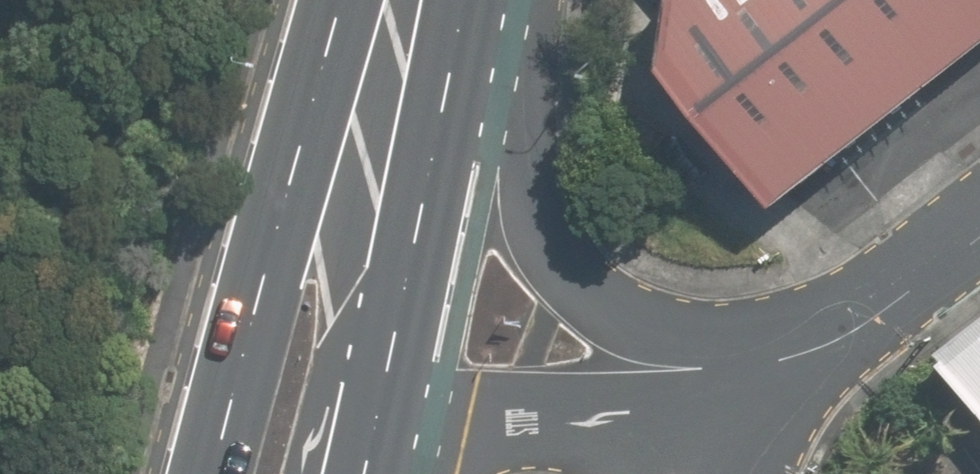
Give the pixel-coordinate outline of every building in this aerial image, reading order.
[(669,58),(778,194),(979,39),(979,0),(677,0),(669,58)] [(941,339),(979,391),(979,310),(941,339)]
